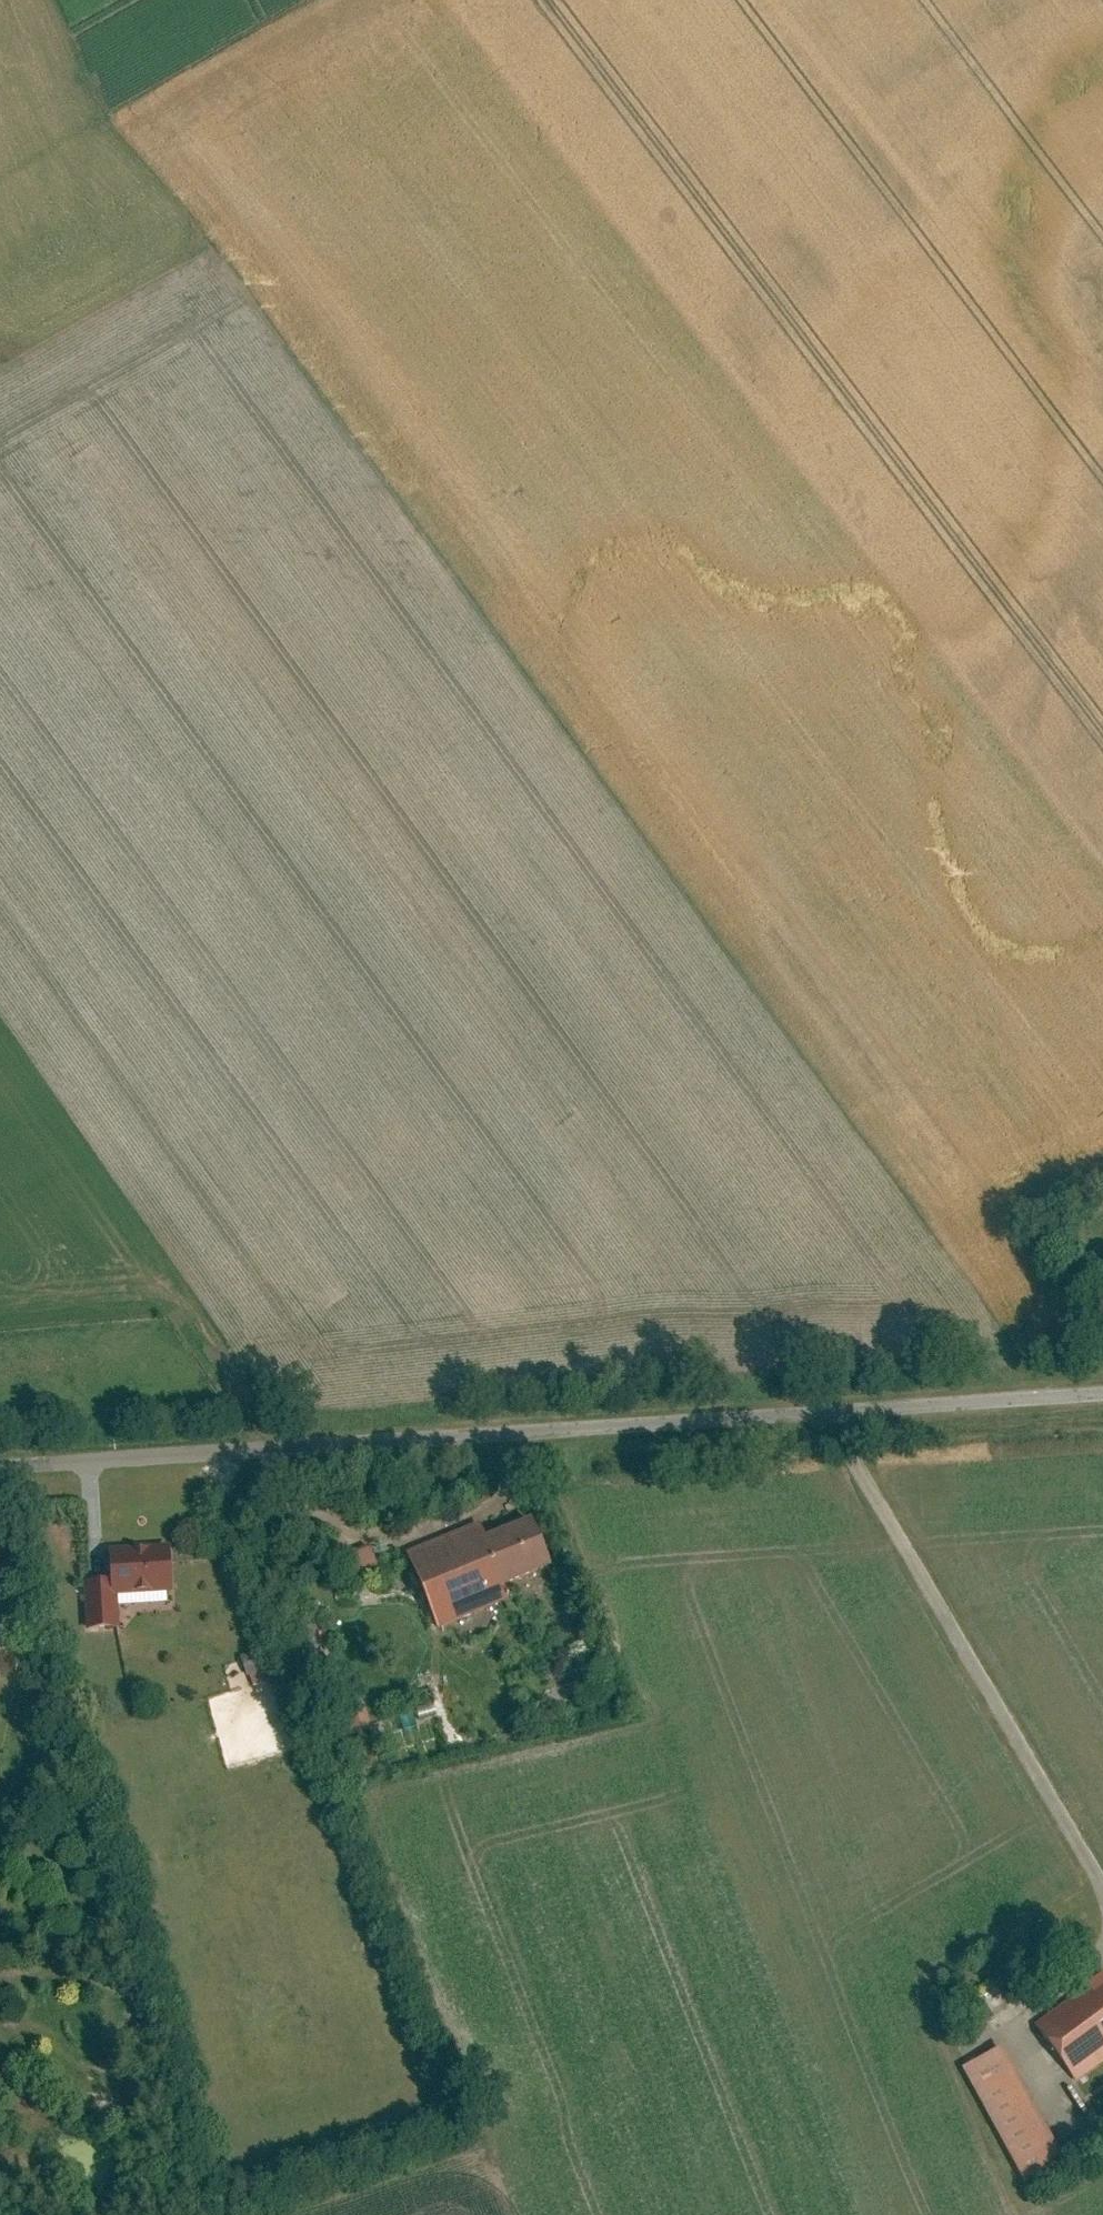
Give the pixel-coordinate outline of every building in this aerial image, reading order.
[(479,1527),(407,1555),(436,1627),(507,1599),(502,1587),(547,1569),(528,1520),(483,1538),(479,1527)] [(170,1548),(104,1549),(105,1594),(171,1592),(170,1548)] [(356,1662),(327,1673),(351,1733),(379,1723),(356,1662)] [(1037,2029),(1073,2080),(1102,2060),(1102,1984),(1037,2029)] [(1063,2164),(1001,2047),(964,2066),(1027,2184),(1063,2164)]
